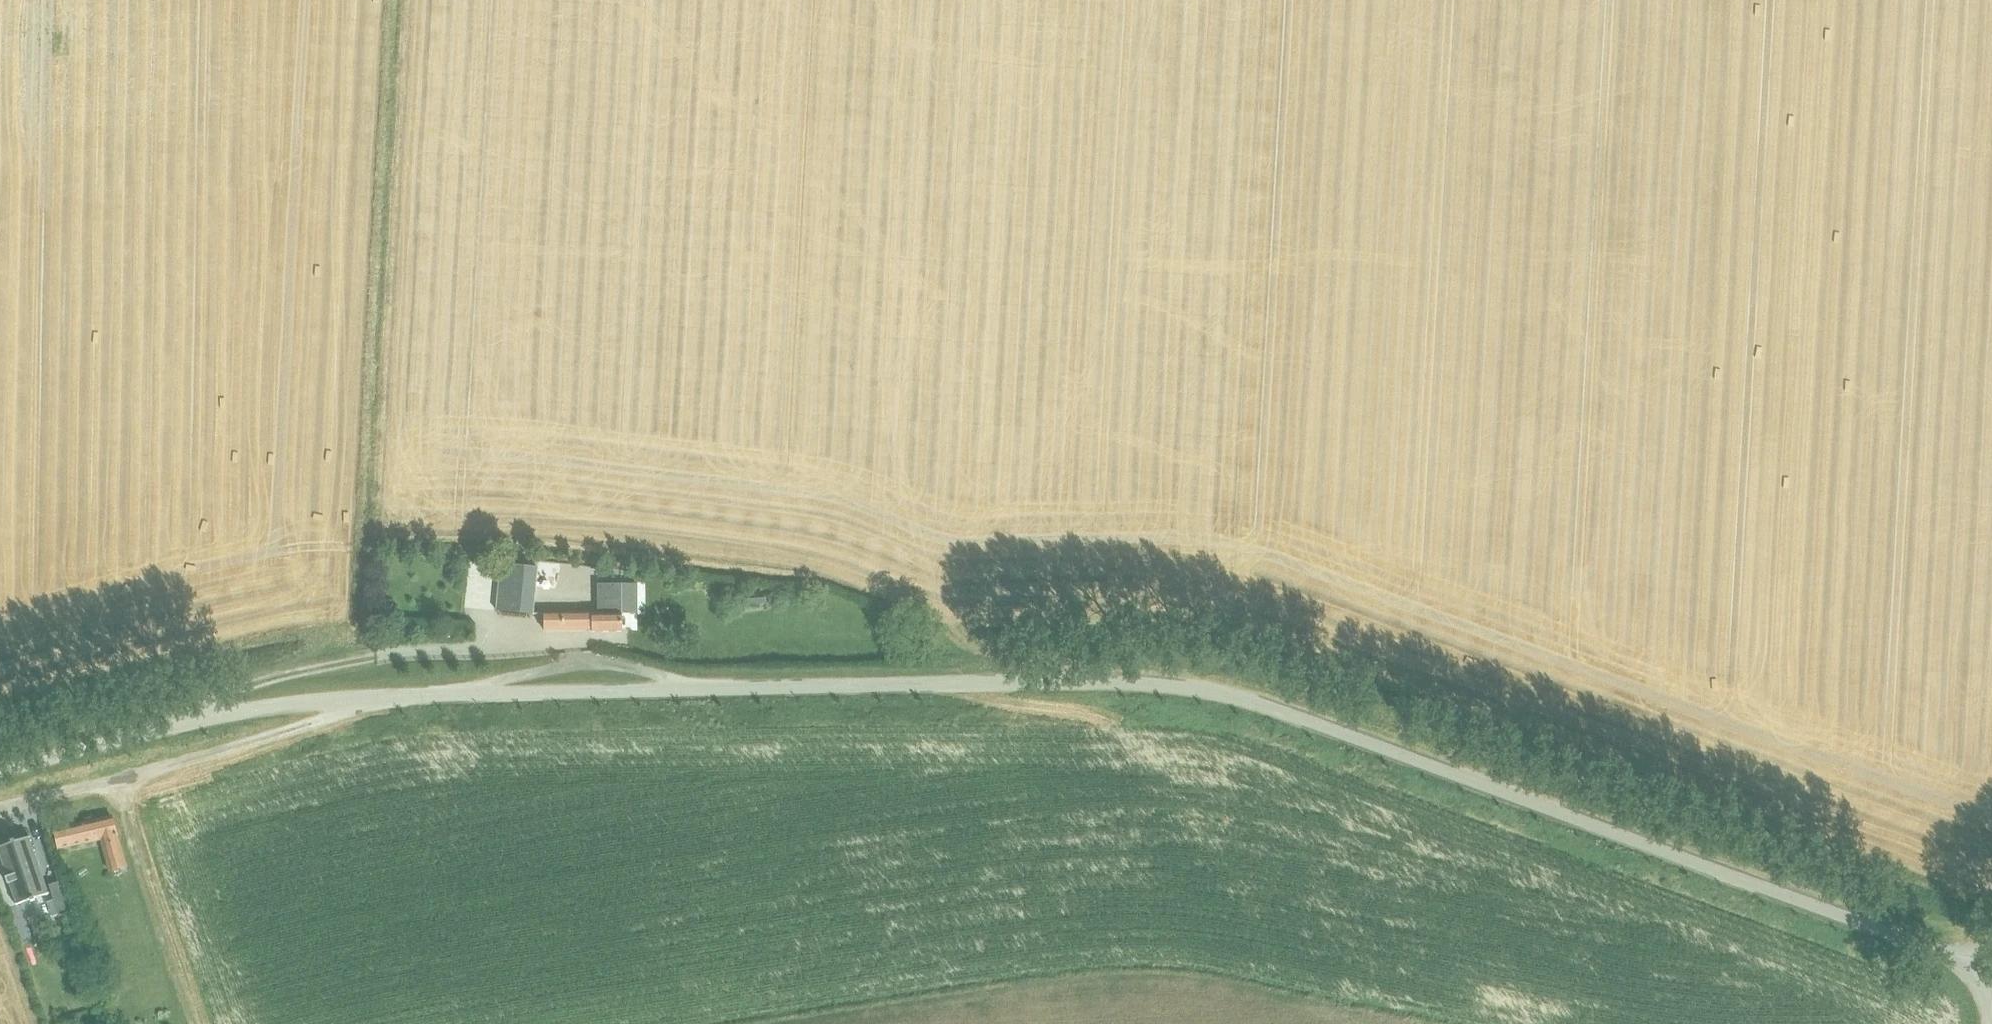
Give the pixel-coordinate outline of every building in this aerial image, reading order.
[(501,564),(496,611),(532,615),(537,568),(501,564)] [(593,611),(544,611),(544,631),(591,631),(591,632),(621,632),(620,585),(596,586),(597,614),(593,614),(593,611)] [(759,596),(743,598),(744,604),(760,603),(759,596)] [(111,872),(127,868),(113,816),(55,831),(60,851),(102,840),(111,872)] [(0,846),(0,855),(7,876),(5,877),(6,878),(8,877),(10,882),(7,883),(8,884),(10,883),(16,903),(15,903),(16,905),(30,900),(31,901),(35,900),(34,898),(49,893),(48,892),(47,892),(28,838),(30,837),(29,836),(14,841),(14,840),(10,841),(11,842),(0,846)] [(61,881),(48,885),(59,915),(71,911),(61,881)]
